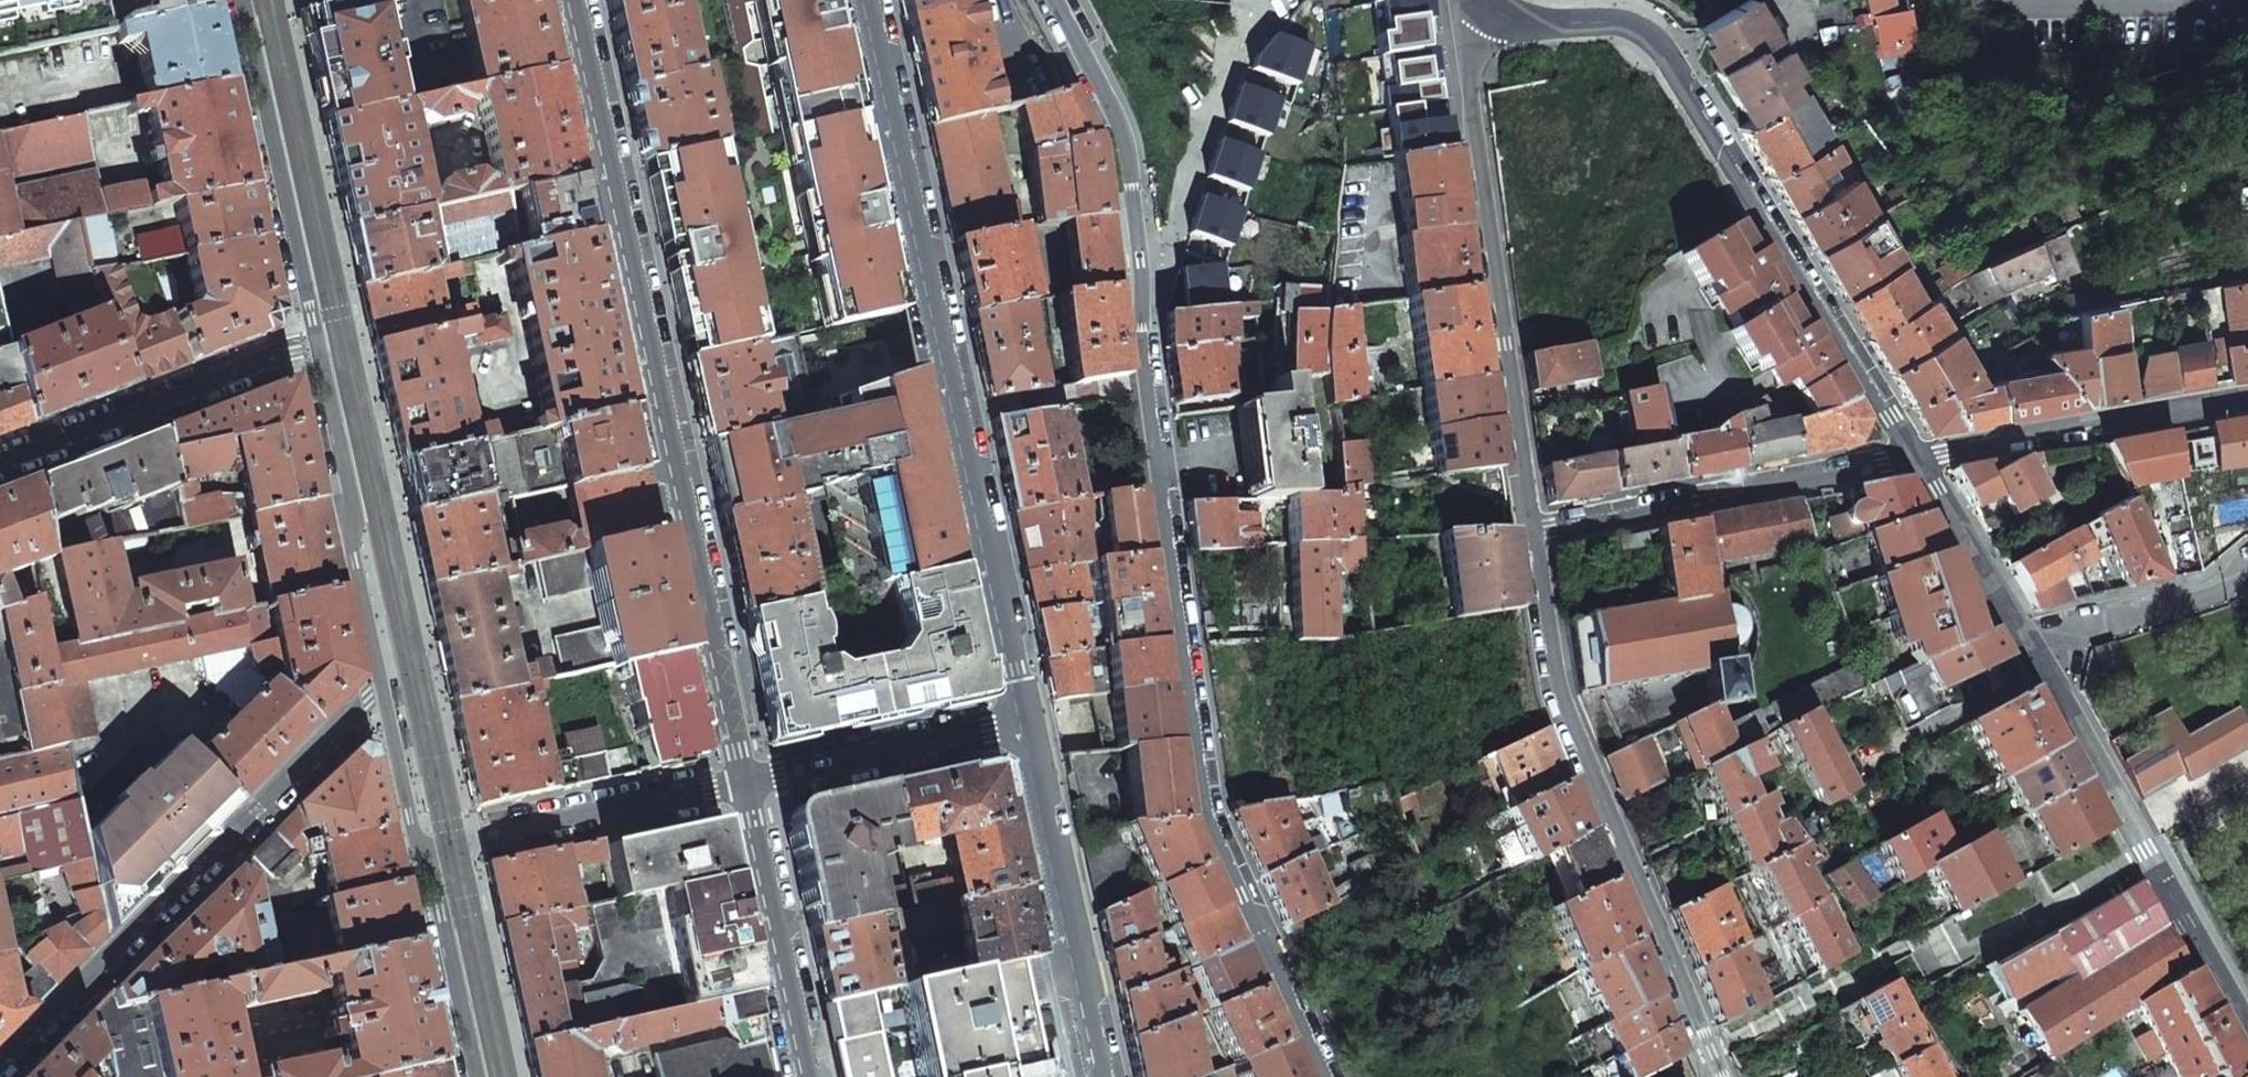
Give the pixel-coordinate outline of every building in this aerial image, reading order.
[(15,51),(112,30),(211,9),(209,0),(0,0),(0,54),(15,51)] [(402,103),(401,96),(381,0),(354,0),(303,12),(301,15),(314,74),(324,121),(402,103)] [(477,87),(555,69),(543,14),(540,0),(457,0),(477,87)] [(612,17),(627,89),(693,75),(676,0),(608,0),(612,17)] [(686,360),(795,336),(901,313),(833,0),(717,0),(743,141),(711,148),(643,162),(686,360)] [(928,127),(988,114),(1011,108),(1014,108),(1010,95),(993,99),(972,0),(900,0),(928,127)] [(1430,50),(1426,17),(1432,16),(1429,0),(1390,0),(1383,1),(1387,35),(1378,36),(1381,57),(1430,50)] [(1697,27),(1701,33),(1722,66),(1715,70),(1739,110),(1742,108),(1751,123),(1794,95),(1785,81),(1795,75),(1760,19),(1749,0),(1743,0),(1697,27)] [(1861,1),(1864,12),(1867,22),(1876,59),(1909,47),(1893,0),(1861,0),(1861,1)] [(142,85),(146,102),(228,85),(220,47),(211,9),(112,30),(115,43),(133,39),(143,84),(142,85)] [(15,51),(20,73),(39,83),(114,67),(115,43),(112,30),(15,51)] [(1256,56),(1252,69),(1298,84),(1312,47),(1276,35),(1256,56)] [(1381,57),(1388,108),(1445,101),(1438,50),(1430,50),(1381,57)] [(477,99),(498,194),(578,177),(567,123),(555,69),(477,87),(438,96),(444,122),(460,118),(477,99)] [(693,75),(627,89),(635,125),(643,162),(711,148),(696,74),(693,75)] [(1241,84),(1228,121),(1270,135),(1283,98),(1241,84)] [(146,196),(148,208),(174,202),(250,187),(239,137),(228,85),(146,102),(126,106),(129,115),(146,111),(163,192),(146,196)] [(1027,153),(1036,225),(1068,221),(1107,216),(1098,147),(1093,136),(1077,107),(1068,91),(1014,108),(1011,108),(1012,116),(1018,114),(1027,153)] [(1751,123),(1740,130),(1754,153),(1768,177),(1828,141),(1797,93),(1794,95),(1751,123)] [(402,103),(324,121),(337,181),(348,228),(419,212),(428,210),(408,115),(420,118),(431,124),(444,122),(438,96),(404,103),(402,103)] [(1388,108),(1393,161),(1452,153),(1445,101),(1388,108)] [(94,158),(90,138),(84,114),(0,132),(0,151),(6,178),(94,158)] [(988,114),(928,127),(941,185),(953,242),(1013,230),(988,114)] [(1221,139),(1209,176),(1251,190),(1263,153),(1221,139)] [(1828,141),(1768,177),(1781,196),(1793,216),(1823,197),(1810,174),(1824,167),(1838,159),(1828,141)] [(19,233),(8,189),(6,178),(0,151),(0,237),(19,233)] [(1452,153),(1393,161),(1405,236),(1400,237),(1408,299),(1471,288),(1467,260),(1458,192),(1452,153)] [(1846,160),(1827,172),(1837,188),(1850,179),(1856,175),(1846,160)] [(1837,188),(1827,172),(1824,167),(1810,174),(1823,197),(1837,188)] [(8,189),(19,233),(79,221),(107,216),(101,190),(97,169),(8,189)] [(469,175),(458,178),(463,202),(487,197),(486,191),(478,188),(472,182),(469,175)] [(471,262),(497,256),(591,236),(585,206),(578,177),(498,194),(487,197),(463,202),(439,208),(428,210),(419,212),(432,271),(471,262)] [(438,202),(439,208),(463,202),(458,178),(446,180),(447,186),(446,190),(445,194),(438,202)] [(1823,197),(1793,216),(1812,246),(1816,253),(1873,217),(1850,179),(1837,188),(1823,197)] [(101,190),(107,216),(148,208),(146,196),(143,181),(101,190)] [(180,229),(187,254),(262,239),(252,195),(250,187),(174,202),(180,229)] [(1203,196),(1191,232),(1233,246),(1245,209),(1203,196)] [(360,287),(432,271),(419,212),(348,228),(355,263),(360,287)] [(79,221),(88,273),(116,266),(107,216),(79,221)] [(1068,221),(1078,293),(1116,288),(1107,216),(1068,221)] [(1873,217),(1816,253),(1840,292),(1844,298),(1897,266),(1901,263),(1873,217)] [(51,256),(61,302),(66,323),(102,309),(88,273),(79,221),(19,233),(0,237),(0,266),(51,256)] [(1707,284),(1734,328),(1782,299),(1790,295),(1765,255),(1761,249),(1754,254),(1734,221),(1686,250),(1707,284)] [(136,238),(141,263),(151,262),(187,254),(180,229),(136,238)] [(961,278),(969,314),(1028,301),(1032,300),(1016,229),(1013,230),(953,242),(961,278)] [(2060,230),(1984,266),(2000,294),(2046,275),(2048,280),(2076,269),(2060,230)] [(533,420),(535,431),(629,410),(591,236),(497,256),(499,267),(510,265),(543,418),(533,420)] [(175,314),(192,360),(233,344),(270,330),(274,324),(279,315),(262,239),(187,254),(196,298),(192,307),(175,314)] [(1679,255),(1700,288),(1707,284),(1686,250),(1679,255)] [(1927,286),(1924,294),(1927,301),(1933,297),(1963,278),(1978,270),(1963,253),(1937,269),(1941,277),(1927,286)] [(373,344),(444,328),(434,283),(474,274),(471,262),(432,271),(360,287),(368,322),(373,344)] [(1166,316),(1231,307),(1226,264),(1181,270),(1182,284),(1172,284),(1166,316)] [(102,309),(131,384),(192,360),(175,314),(170,312),(144,321),(134,314),(116,266),(88,273),(102,309)] [(1897,266),(1844,298),(1863,329),(1868,337),(1920,305),(1897,266)] [(1978,270),(1963,278),(1971,290),(1981,306),(2000,294),(1984,266),(1978,270)] [(1963,278),(1933,297),(1941,309),(1971,290),(1963,278)] [(2221,289),(2230,338),(2222,340),(2224,351),(2226,351),(2231,380),(2247,377),(2247,285),(2221,289)] [(1078,293),(1062,295),(1073,385),(1128,376),(1123,336),(1116,288),(1078,293)] [(1329,288),(1281,288),(1280,300),(1279,312),(1288,313),(1294,314),(1328,312),(1329,288)] [(1471,288),(1408,299),(1423,390),(1486,379),(1476,320),(1471,288)] [(2111,291),(2069,297),(2072,314),(2077,313),(2114,306),(2111,291)] [(1791,378),(1813,414),(1855,400),(1844,383),(1840,386),(1836,379),(1832,373),(1813,342),(1817,339),(1810,328),(1808,324),(1802,329),(1782,299),(1734,328),(1754,359),(1763,373),(1765,372),(1780,362),(1791,378)] [(1231,307),(1166,316),(1166,329),(1166,352),(1230,344),(1259,340),(1260,355),(1275,353),(1276,338),(1268,339),(1268,315),(1278,313),(1279,312),(1280,300),(1231,307)] [(1028,301),(969,314),(978,356),(987,399),(1059,387),(1058,378),(1044,380),(1039,354),(1036,355),(1031,332),(1034,332),(1028,301)] [(1920,305),(1868,337),(1886,366),(1890,373),(1949,335),(1927,301),(1920,305)] [(57,321),(59,326),(66,323),(61,302),(49,304),(54,322),(57,321)] [(457,325),(480,320),(477,304),(453,309),(457,325)] [(11,349),(9,345),(0,305),(0,352),(11,349)] [(2114,306),(2077,313),(2079,322),(2083,345),(2093,404),(2129,397),(2114,306)] [(1352,308),(1328,312),(1323,354),(1325,375),(1329,405),(1361,400),(1352,308)] [(19,387),(28,423),(82,403),(131,384),(102,309),(66,323),(59,326),(48,329),(42,332),(9,345),(11,349),(19,387)] [(1328,312),(1294,314),(1288,313),(1287,342),(1293,342),(1293,378),(1293,379),(1325,375),(1323,354),(1328,312)] [(444,328),(373,344),(387,410),(399,461),(489,441),(484,421),(466,425),(450,351),(507,339),(502,315),(480,320),(457,325),(444,328)] [(1727,333),(1747,364),(1754,359),(1734,328),(1727,333)] [(1949,335),(1890,373),(1907,399),(1910,405),(1939,388),(1971,369),(1952,339),(1958,336),(1954,331),(1949,335)] [(703,442),(813,419),(795,336),(686,360),(695,401),(703,442)] [(1836,370),(1817,339),(1813,342),(1832,373),(1836,370)] [(1230,344),(1166,352),(1174,405),(1237,396),(1230,344)] [(1592,344),(1527,356),(1531,387),(1531,392),(1553,389),(1596,381),(1592,344)] [(2083,345),(2043,354),(2055,368),(2082,405),(2093,404),(2083,345)] [(2174,352),(2181,388),(2212,383),(2206,347),(2174,352)] [(19,387),(11,349),(0,352),(0,394),(19,387)] [(2144,395),(2180,388),(2173,351),(2147,356),(2142,381),(2144,395)] [(1765,372),(1776,389),(1791,378),(1780,362),(1765,372)] [(2055,368),(1998,380),(1998,381),(2004,418),(2082,405),(2055,368)] [(1971,369),(1939,388),(1961,427),(2004,418),(1998,381),(1983,386),(1971,369)] [(703,442),(720,516),(788,502),(802,500),(800,491),(820,487),(844,592),(956,567),(947,529),(945,529),(940,510),(943,509),(940,491),(935,492),(917,419),(923,418),(913,371),(836,398),(839,413),(813,419),(703,442)] [(1273,400),(1242,405),(1242,406),(1248,448),(1255,499),(1288,498),(1340,495),(1339,489),(1334,448),(1329,405),(1325,375),(1293,379),(1293,378),(1271,382),(1273,400)] [(1486,379),(1423,390),(1430,433),(1492,422),(1489,401),(1486,379)] [(243,494),(247,514),(317,500),(310,465),(297,404),(291,380),(224,406),(162,430),(167,453),(220,442),(230,440),(243,494)] [(1251,394),(1266,391),(1265,383),(1249,385),(1251,394)] [(28,423),(19,387),(0,394),(0,434),(28,423)] [(1939,388),(1910,405),(1927,432),(1961,427),(1939,388)] [(1553,389),(1531,392),(1533,401),(1553,398),(1553,393),(1553,389)] [(1657,389),(1621,396),(1632,451),(1670,444),(1657,389)] [(1813,414),(1791,422),(1797,457),(1857,445),(1868,421),(1866,418),(1855,400),(1813,414)] [(1561,407),(1535,413),(1539,441),(1543,468),(1571,463),(1561,407)] [(1002,467),(1012,513),(1057,503),(1082,499),(1080,487),(1065,419),(1070,419),(1069,408),(993,420),(992,422),(1002,467)] [(1755,409),(1732,418),(1742,467),(1770,462),(1797,457),(1791,422),(1787,416),(1759,422),(1755,409)] [(535,431),(513,436),(526,495),(566,486),(642,470),(635,440),(629,410),(535,431)] [(1677,440),(1681,479),(1733,469),(1742,467),(1732,418),(1727,421),(1707,433),(1677,440)] [(1492,422),(1430,433),(1437,476),(1468,472),(1500,468),(1497,454),(1492,422)] [(35,479),(42,525),(72,513),(74,518),(101,507),(102,508),(120,502),(122,507),(174,488),(173,484),(167,453),(162,430),(97,455),(35,479)] [(2176,433),(2102,446),(2116,473),(2126,494),(2186,484),(2176,433)] [(406,493),(410,513),(498,494),(499,501),(510,499),(526,495),(513,436),(489,441),(399,461),(406,493)] [(1648,486),(1681,479),(1677,440),(1670,444),(1632,451),(1609,456),(1615,492),(1648,486)] [(167,453),(173,484),(196,479),(217,474),(223,460),(220,442),(167,453)] [(1362,444),(1334,448),(1339,489),(1354,487),(1367,485),(1362,444)] [(2042,464),(2040,454),(2021,458),(1993,475),(1988,465),(1951,471),(1957,483),(1973,509),(2002,495),(2012,516),(2045,499),(2026,467),(2042,464)] [(1585,498),(1615,492),(1609,456),(1578,461),(1571,463),(1543,468),(1548,505),(1585,498)] [(642,470),(566,486),(576,534),(567,537),(566,532),(559,527),(518,536),(513,543),(520,565),(535,561),(656,535),(649,502),(642,470)] [(2126,494),(2116,473),(2057,507),(2065,522),(2040,536),(2044,545),(2071,532),(2076,529),(2095,519),(2128,503),(2130,502),(2126,494)] [(36,563),(36,560),(47,557),(47,556),(42,525),(35,479),(0,493),(0,576),(36,563)] [(174,488),(177,503),(199,498),(196,479),(173,484),(174,488)] [(1846,513),(1828,519),(1836,546),(1865,535),(1925,515),(1905,481),(1847,492),(1852,507),(1849,509),(1847,511),(1846,513)] [(1340,495),(1288,498),(1289,508),(1283,509),(1283,514),(1289,514),(1291,545),(1355,542),(1359,541),(1354,487),(1339,489),(1340,495)] [(42,525),(47,556),(54,554),(111,543),(182,528),(177,503),(174,488),(122,507),(120,502),(102,508),(101,507),(74,518),(72,513),(42,525)] [(1142,489),(1106,495),(1108,513),(1102,514),(1104,531),(1110,531),(1114,558),(1151,553),(1142,489)] [(177,503),(182,528),(247,514),(243,494),(219,494),(199,498),(177,503)] [(498,494),(410,513),(420,555),(426,585),(510,567),(520,565),(513,543),(518,536),(507,538),(496,540),(500,554),(492,555),(481,505),(499,501),(498,494)] [(1082,499),(1057,503),(1061,565),(1090,561),(1086,498),(1082,499)] [(510,499),(499,501),(507,538),(518,536),(510,499)] [(254,548),(267,605),(338,590),(326,540),(317,500),(247,514),(252,536),(246,537),(248,549),(254,548)] [(1711,518),(1655,528),(1655,530),(1669,603),(1712,595),(1707,564),(1778,550),(1780,565),(1787,564),(1782,549),(1815,543),(1802,500),(1711,518)] [(1230,501),(1186,504),(1187,512),(1193,550),(1259,547),(1256,513),(1231,513),(1230,501)] [(808,599),(788,502),(720,516),(730,565),(741,614),(808,599)] [(1057,503),(1012,513),(1018,543),(1025,573),(1061,565),(1057,503)] [(2108,547),(2128,587),(2164,579),(2128,503),(2095,519),(2108,547)] [(1925,515),(1865,535),(1879,576),(1885,574),(1947,553),(1944,547),(1925,515)] [(2095,519),(2076,529),(2091,555),(2108,547),(2095,519)] [(1510,530),(1441,533),(1454,619),(1481,615),(1489,613),(1522,607),(1516,569),(1510,530)] [(1645,532),(1618,536),(1621,547),(1647,542),(1645,532)] [(2044,545),(2007,567),(2026,596),(2057,579),(2088,561),(2071,532),(2044,545)] [(656,535),(535,561),(543,599),(594,588),(603,628),(552,640),(560,678),(621,664),(682,651),(656,535)] [(1291,545),(1300,639),(1355,638),(1370,635),(1365,604),(1342,606),(1332,607),(1331,573),(1341,573),(1360,573),(1355,542),(1291,545)] [(54,554),(74,644),(245,609),(235,566),(230,563),(132,583),(134,588),(122,591),(111,543),(54,554)] [(1061,565),(1025,573),(1030,596),(1034,614),(1050,609),(1078,607),(1088,606),(1081,572),(1098,567),(1102,605),(1158,597),(1155,575),(1151,553),(1114,558),(1090,561),(1061,565)] [(1947,553),(1885,574),(1916,664),(1927,658),(1992,627),(1985,617),(1971,624),(1964,605),(1958,586),(1954,574),(1947,553)] [(533,566),(517,570),(524,600),(540,596),(533,566)] [(504,631),(500,611),(494,582),(512,578),(510,567),(426,585),(440,649),(451,700),(545,680),(547,680),(544,663),(513,670),(504,631)] [(808,599),(741,614),(769,744),(984,697),(956,567),(844,592),(808,599)] [(1098,567),(1081,572),(1088,606),(1102,605),(1098,567)] [(1341,573),(1331,573),(1332,607),(1342,606),(1341,573)] [(2034,609),(2068,601),(2057,579),(2026,596),(2034,609)] [(10,606),(0,580),(0,609),(10,606)] [(1627,587),(1601,592),(1605,615),(1654,606),(1652,596),(1630,600),(1627,587)] [(286,697),(314,724),(357,680),(346,629),(338,590),(267,605),(274,640),(279,666),(286,697)] [(1605,615),(1567,622),(1578,692),(1595,690),(1618,686),(1619,689),(1623,688),(1623,685),(1640,682),(1641,685),(1645,684),(1645,681),(1662,678),(1663,681),(1667,681),(1667,677),(1684,674),(1685,677),(1689,676),(1688,673),(1705,670),(1710,707),(1741,702),(1731,649),(1739,644),(1744,636),(1744,633),(1744,627),(1743,621),(1741,618),(1739,617),(1738,615),(1733,611),(1725,609),(1722,592),(1712,595),(1669,603),(1654,606),(1605,615)] [(1158,597),(1102,605),(1108,648),(1164,640),(1158,597)] [(17,692),(54,685),(46,650),(35,598),(10,606),(0,609),(6,637),(17,692)] [(54,685),(54,686),(83,680),(192,657),(247,646),(274,640),(267,605),(245,609),(74,644),(46,650),(54,685)] [(520,607),(500,611),(504,631),(524,627),(520,607)] [(1050,609),(1034,614),(1038,636),(1043,658),(1067,653),(1087,650),(1078,607),(1050,609)] [(2001,660),(2009,656),(1992,627),(1927,658),(1930,663),(1927,664),(1935,683),(1938,682),(1940,688),(2001,660)] [(251,668),(255,671),(279,666),(274,640),(247,646),(251,668)] [(1164,640),(1108,648),(1112,692),(1169,684),(1166,656),(1164,640)] [(2121,666),(2113,643),(2094,649),(2101,672),(2121,666)] [(247,646),(192,657),(240,710),(268,682),(251,668),(247,646)] [(1067,653),(1043,658),(1048,679),(1052,701),(1107,693),(1112,692),(1108,648),(1087,650),(1067,653)] [(682,651),(621,664),(631,705),(632,705),(648,769),(693,760),(701,746),(691,699),(682,651)] [(1755,712),(1723,729),(1737,751),(1753,742),(1779,730),(1812,714),(1867,687),(1857,663),(1769,706),(1777,721),(1763,728),(1755,712)] [(279,666),(255,671),(268,682),(286,697),(279,666)] [(1888,693),(1905,685),(1899,672),(1882,680),(1888,693)] [(95,734),(83,680),(54,686),(65,740),(95,734)] [(452,705),(474,807),(608,779),(598,731),(564,738),(566,749),(544,754),(530,692),(542,690),(542,689),(547,688),(545,680),(451,700),(452,705)] [(192,758),(235,803),(277,761),(314,724),(286,697),(268,682),(240,710),(192,758)] [(1116,736),(1061,742),(1064,754),(1127,747),(1178,742),(1174,714),(1169,684),(1112,692),(1116,736)] [(17,692),(30,752),(66,743),(65,740),(54,686),(54,685),(17,692)] [(2029,689),(1965,724),(1998,780),(2002,778),(2061,745),(2045,716),(2029,689)] [(398,690),(391,692),(394,709),(395,712),(402,710),(398,690)] [(1107,693),(1052,701),(1056,717),(1109,709),(1107,693)] [(1710,707),(1680,721),(1703,770),(1737,751),(1723,729),(1710,707)] [(2119,764),(2141,802),(2174,783),(2173,781),(2169,776),(2180,770),(2183,775),(2189,784),(2247,751),(2247,733),(2234,709),(2184,737),(2168,709),(2141,724),(2152,745),(2119,764)] [(1779,730),(1800,769),(1831,752),(1832,752),(1812,714),(1779,730)] [(1548,728),(1490,756),(1510,801),(1513,808),(1569,779),(1557,751),(1548,728)] [(1643,734),(1630,740),(1632,745),(1645,739),(1643,734)] [(1632,745),(1606,758),(1622,796),(1624,801),(1665,781),(1646,738),(1645,739),(1632,745)] [(1178,742),(1127,747),(1132,787),(1137,825),(1189,817),(1186,797),(1178,742)] [(1737,751),(1703,770),(1724,817),(1757,800),(1747,778),(1769,769),(1753,742),(1737,751)] [(17,813),(78,798),(66,743),(30,752),(0,759),(0,817),(17,813)] [(227,811),(235,803),(192,758),(177,743),(168,752),(163,758),(86,834),(91,858),(107,931),(141,897),(227,811)] [(410,743),(403,745),(406,760),(406,762),(414,760),(410,743)] [(2061,745),(2002,778),(2024,815),(2027,813),(2084,782),(2079,775),(2061,745)] [(298,808),(304,831),(316,826),(319,840),(388,825),(385,811),(379,783),(375,764),(372,752),(359,748),(326,779),(297,805),(298,808)] [(1853,791),(1832,752),(1831,752),(1800,769),(1821,808),(1822,809),(1853,791)] [(1481,760),(1500,805),(1510,801),(1490,756),(1481,760)] [(986,764),(881,788),(895,847),(943,836),(953,880),(945,882),(944,875),(928,879),(928,874),(903,879),(904,886),(910,910),(1025,885),(1000,773),(986,764)] [(2180,770),(2169,776),(2173,781),(2183,775),(2180,770)] [(1569,779),(1513,808),(1507,812),(1515,829),(1528,854),(1532,860),(1555,848),(1590,830),(1580,807),(1569,779)] [(2084,782),(2027,813),(2054,861),(2111,830),(2107,823),(2084,782)] [(791,832),(788,833),(810,931),(902,911),(910,910),(904,886),(870,894),(863,863),(854,858),(857,853),(865,859),(874,857),(875,861),(880,859),(880,856),(897,852),(895,847),(881,788),(807,803),(807,806),(800,808),(790,825),(791,832)] [(1339,792),(1319,795),(1323,819),(1343,814),(1339,792)] [(1658,792),(1626,807),(1644,848),(1675,832),(1658,792)] [(1408,795),(1395,801),(1399,814),(1417,805),(1412,793),(1408,795)] [(1724,817),(1749,872),(1756,868),(1802,844),(1787,820),(1771,830),(1762,812),(1775,806),(1770,793),(1757,800),(1724,817)] [(28,865),(30,872),(31,872),(62,865),(91,858),(86,834),(78,798),(17,813),(25,852),(28,865)] [(1232,811),(1232,813),(1249,849),(1261,876),(1311,855),(1330,847),(1325,834),(1304,841),(1289,801),(1232,811)] [(274,833),(301,860),(307,852),(305,842),(298,833),(304,831),(298,808),(274,833)] [(25,852),(17,813),(0,817),(0,854),(1,857),(25,852)] [(1927,868),(1954,853),(1933,815),(1880,845),(1901,883),(1927,868)] [(1137,825),(1128,826),(1155,886),(1208,862),(1191,826),(1189,817),(1137,825)] [(322,855),(332,897),(400,883),(398,872),(393,848),(388,825),(319,840),(305,842),(307,852),(308,858),(322,855)] [(605,838),(604,838),(610,869),(617,899),(730,876),(723,841),(699,826),(607,846),(605,838)] [(1121,827),(1112,828),(1114,835),(1123,832),(1121,827)] [(1148,890),(1123,832),(1114,835),(1112,828),(1081,832),(1090,872),(1099,912),(1144,891),(1148,890)] [(1494,840),(1503,858),(1507,865),(1528,854),(1515,829),(1494,840)] [(1590,830),(1555,848),(1571,887),(1561,892),(1566,903),(1611,880),(1596,846),(1590,830)] [(250,856),(272,879),(280,879),(301,860),(274,833),(265,841),(250,856)] [(1954,853),(1927,868),(1954,915),(2014,883),(1988,835),(1954,853)] [(604,838),(486,863),(494,899),(499,924),(576,908),(567,868),(602,860),(604,871),(610,869),(604,838)] [(1802,844),(1756,868),(1785,921),(1790,918),(1817,903),(1799,872),(1814,864),(1802,844)] [(1684,854),(1652,868),(1670,910),(1701,895),(1684,854)] [(1311,855),(1261,876),(1284,926),(1355,891),(1350,879),(1327,891),(1311,855)] [(67,931),(87,951),(99,939),(107,931),(91,858),(62,865),(82,921),(67,931)] [(1503,858),(1498,861),(1501,868),(1507,865),(1503,858)] [(1820,878),(1831,894),(1845,914),(1875,897),(1850,861),(1820,878)] [(1208,862),(1155,886),(1173,926),(1226,903),(1208,862)] [(18,867),(21,874),(30,872),(28,865),(18,867)] [(45,903),(54,927),(60,925),(67,931),(82,921),(62,865),(31,872),(45,903)] [(112,991),(116,1007),(194,990),(192,978),(204,968),(211,970),(218,965),(222,984),(272,974),(252,878),(236,869),(172,932),(112,991)] [(12,877),(19,909),(45,903),(31,872),(30,872),(21,874),(12,877)] [(1390,873),(1383,877),(1392,897),(1401,893),(1390,873)] [(561,1036),(755,992),(742,934),(730,876),(617,899),(576,908),(580,929),(591,926),(598,957),(588,979),(551,987),(561,1036)] [(1566,903),(1550,911),(1577,973),(1635,938),(1623,908),(1611,880),(1566,903)] [(327,911),(337,960),(414,944),(406,908),(400,883),(332,897),(324,899),(325,905),(327,911)] [(2140,884),(2121,896),(2126,907),(2146,895),(2140,884)] [(910,910),(902,911),(907,940),(908,939),(960,927),(969,972),(1021,961),(1040,957),(1033,921),(1025,885),(910,910)] [(1745,943),(1720,885),(1701,895),(1670,910),(1683,940),(1696,969),(1742,945),(1745,943)] [(1144,891),(1099,912),(1103,933),(1108,954),(1155,934),(1144,891)] [(2056,989),(2162,924),(2146,895),(2126,907),(2121,896),(2090,914),(2102,935),(2061,958),(2066,967),(2049,977),(2056,989)] [(1817,903),(1790,918),(1818,972),(1850,954),(1821,899),(1817,903)] [(1173,926),(1165,930),(1172,946),(1180,943),(1191,966),(1244,944),(1226,903),(1173,926)] [(576,908),(499,924),(512,981),(514,991),(525,1044),(561,1036),(551,987),(548,976),(546,967),(573,962),(566,932),(580,929),(576,908)] [(280,921),(290,970),(337,960),(327,911),(280,921)] [(902,911),(810,931),(817,967),(825,1004),(901,987),(898,976),(902,975),(901,968),(897,970),(892,945),(907,942),(907,940),(902,911)] [(2007,1001),(2049,977),(2066,967),(2061,958),(2102,935),(2090,914),(2049,938),(2048,936),(1988,970),(2007,1001)] [(2162,924),(2056,989),(2018,1012),(2047,1061),(2136,1006),(2190,973),(2162,924)] [(37,963),(55,983),(73,966),(87,951),(67,931),(60,925),(54,927),(37,937),(45,945),(24,956),(30,966),(31,969),(37,963)] [(1155,934),(1108,954),(1113,975),(1117,996),(1172,974),(1164,956),(1171,953),(1168,948),(1172,946),(1165,930),(1155,934)] [(19,946),(24,956),(45,945),(37,937),(19,946)] [(1635,938),(1577,973),(1606,1024),(1660,995),(1648,968),(1635,938)] [(369,1076),(439,1062),(425,997),(414,944),(337,960),(290,970),(272,974),(222,984),(225,999),(241,995),(244,1009),(315,994),(312,980),(328,977),(335,1007),(328,1008),(333,1030),(323,1032),(325,1040),(335,1037),(334,1034),(341,1033),(348,1066),(332,1070),(329,1056),(258,1071),(259,1076),(369,1076)] [(1264,986),(1244,944),(1191,966),(1194,973),(1210,1007),(1264,986)] [(1742,945),(1696,969),(1718,1018),(1721,1025),(1766,1001),(1742,945)] [(33,1006),(16,996),(12,979),(6,951),(0,952),(0,1039),(33,1006)] [(992,1076),(1046,1076),(1038,1041),(1021,961),(969,972),(992,1076)] [(16,996),(33,1006),(55,983),(37,963),(31,969),(30,966),(12,979),(16,996)] [(1172,974),(1117,996),(1122,1019),(1126,1041),(1187,1016),(1196,1013),(1201,1011),(1210,1007),(1194,973),(1183,978),(1179,971),(1172,974)] [(2136,1006),(2174,1076),(2237,1076),(2246,1072),(2247,1071),(2217,1015),(2193,971),(2190,973),(2136,1006)] [(920,1076),(992,1076),(969,972),(901,987),(920,1076)] [(1893,982),(1859,1001),(1893,1066),(1928,1047),(1893,982)] [(225,999),(222,984),(194,990),(116,1007),(112,991),(111,989),(93,1007),(85,1015),(98,1057),(104,1076),(242,1076),(225,999)] [(1264,986),(1210,1007),(1235,1062),(1290,1039),(1264,986)] [(901,987),(825,1004),(826,1006),(830,1005),(839,1043),(834,1044),(841,1076),(920,1076),(901,987)] [(761,1019),(755,992),(561,1036),(525,1044),(533,1076),(595,1076),(589,1051),(604,1048),(605,1050),(613,1055),(726,1025),(738,1045),(735,1047),(723,1042),(653,1058),(658,1076),(773,1076),(761,1019)] [(1606,1024),(1604,1026),(1619,1053),(1673,1024),(1664,1003),(1660,995),(1606,1024)] [(1201,1011),(1196,1013),(1199,1020),(1204,1018),(1201,1011)] [(27,1076),(78,1076),(98,1057),(85,1015),(54,1046),(25,1075),(27,1076)] [(1126,1041),(1133,1072),(1134,1076),(1201,1076),(1217,1070),(1230,1064),(1213,1029),(1191,1033),(1187,1016),(1126,1041)] [(1619,1053),(1631,1076),(1642,1076),(1648,1074),(1685,1053),(1679,1039),(1673,1024),(1619,1053)] [(1580,1025),(1575,1028),(1580,1038),(1584,1036),(1585,1035),(1580,1025)] [(1235,1062),(1241,1076),(1307,1076),(1290,1039),(1235,1062)] [(1893,1066),(1899,1076),(1958,1076),(1949,1063),(1940,1069),(1928,1047),(1893,1066)] [(98,1057),(78,1076),(104,1076),(98,1057)] [(439,1062),(369,1076),(442,1076),(439,1062)] [(1593,1067),(1596,1073),(1595,1076),(1608,1076),(1601,1063),(1599,1064),(1593,1067)] [(2138,1071),(2140,1076),(2153,1076),(2154,1076),(2148,1065),(2138,1071)]
